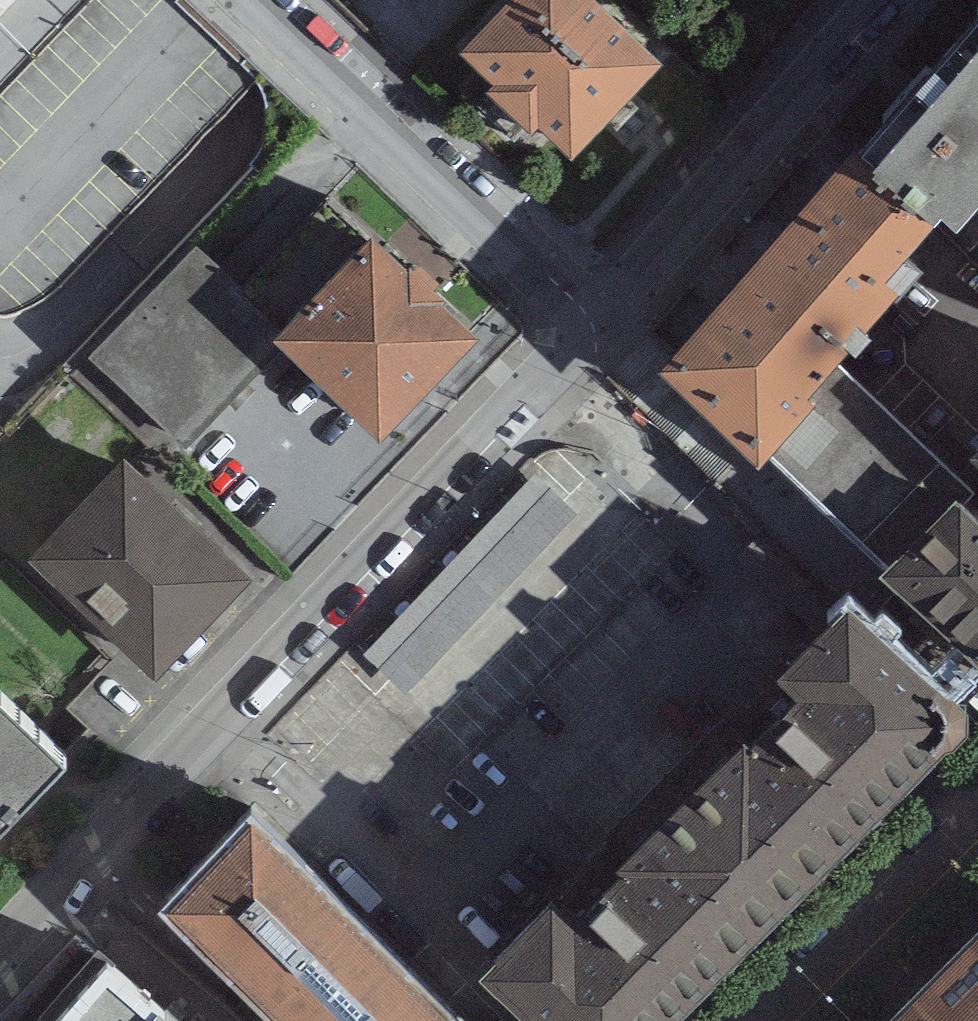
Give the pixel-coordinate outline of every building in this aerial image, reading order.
[(588,0),(517,0),(461,60),(566,166),(661,73),(588,0)] [(977,221),(977,24),(854,166),(936,237),(940,231),(956,245),(977,221)] [(854,166),(655,381),(760,477),(768,467),(816,417),(806,408),(839,374),(922,283),(907,269),(936,237),(854,166)] [(327,202),(239,292),(290,341),(278,354),(377,449),(475,348),(441,315),(446,310),(411,275),(407,279),(371,244),(327,202)] [(170,464),(278,354),(290,341),(239,292),(194,248),(74,371),(170,464)] [(973,502),(839,374),(806,408),(816,417),(768,467),(888,581),(953,513),(958,518),(973,502)] [(251,585),(123,463),(29,565),(154,686),(251,585)] [(970,471),(977,479),(977,463),(970,471)] [(578,515),(536,475),(363,655),(405,695),(578,515)] [(953,513),(888,581),(878,589),(977,685),(977,535),(958,518),(953,513)] [(850,620),(477,992),(506,1020),(686,1020),(966,746),(850,620)] [(66,781),(0,718),(0,850),(66,781)] [(249,830),(156,925),(255,1020),(444,1020),(249,830)] [(900,1020),(977,1020),(977,942),(900,1020)] [(105,977),(64,1020),(153,1020),(105,977)]
